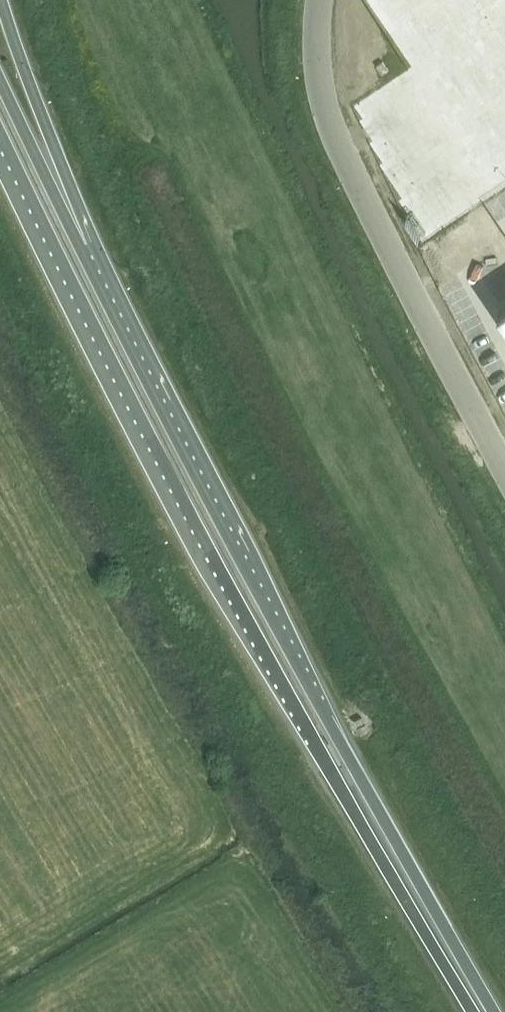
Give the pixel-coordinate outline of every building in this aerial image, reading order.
[(382,75),(389,70),(382,62),(376,66),(382,75)] [(496,304),(504,318),(504,299),(496,304)]
